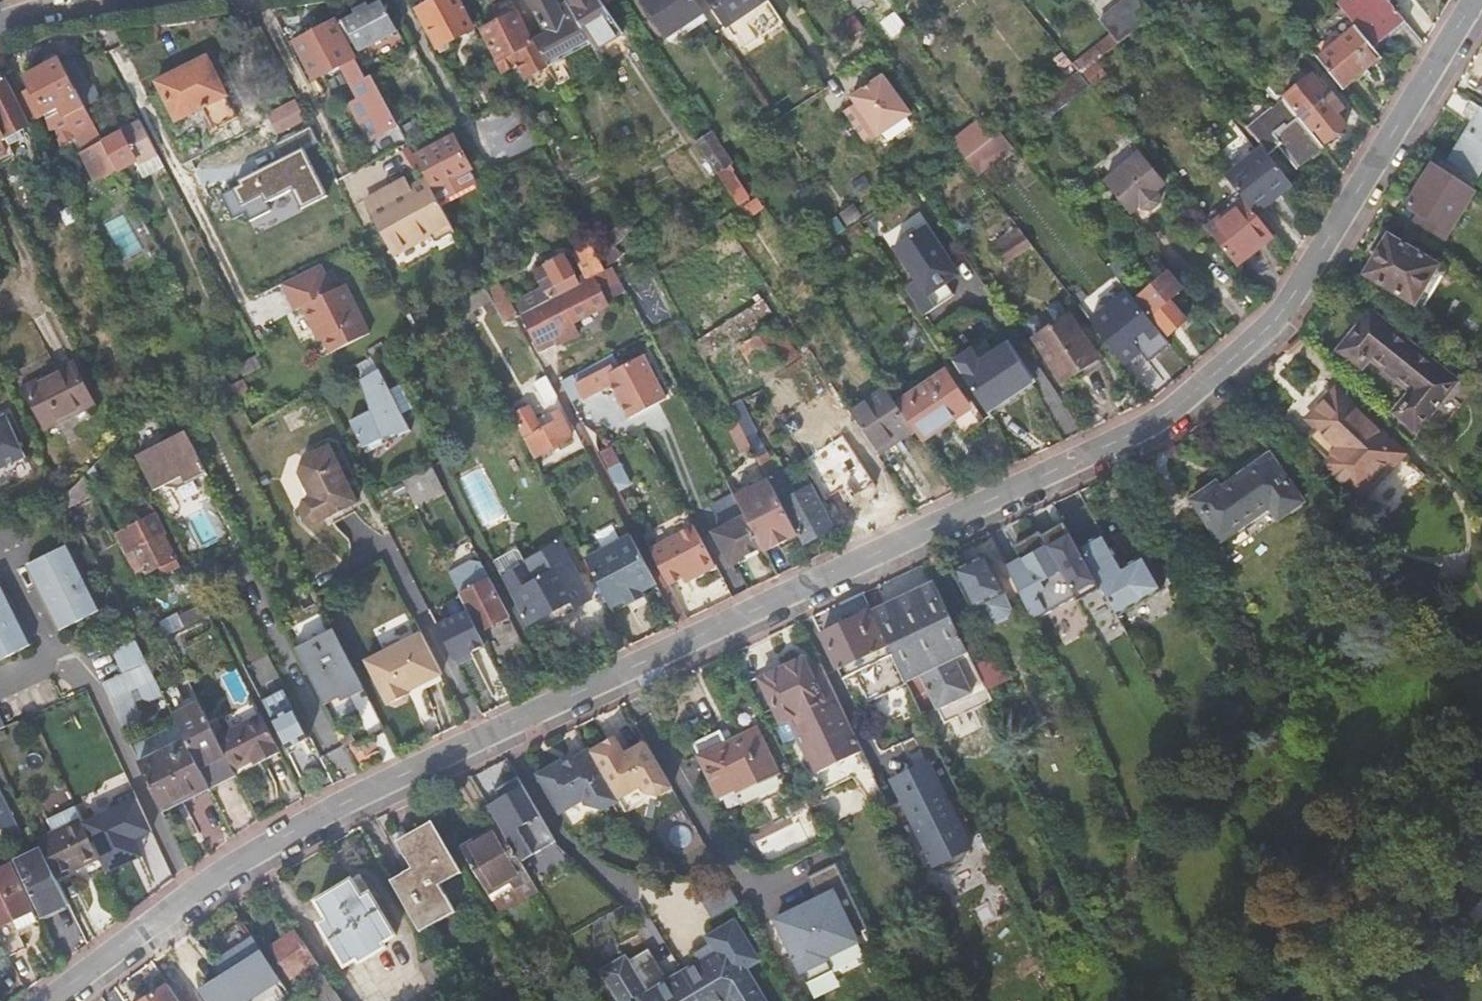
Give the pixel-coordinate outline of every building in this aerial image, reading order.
[(342,20),(353,42),(358,51),(397,30),(380,0),(379,0),(342,20)] [(417,10),(439,51),(444,48),(441,44),(471,28),(455,0),(435,0),(417,10)] [(533,40),(531,41),(510,0),(500,0),(492,4),(500,19),(480,29),(497,60),(525,46),(532,59),(541,54),(534,41),(533,40)] [(541,54),(558,85),(569,79),(560,60),(591,44),(567,4),(560,8),(555,0),(528,0),(546,34),(534,41),(541,54)] [(567,4),(591,44),(594,49),(620,33),(598,0),(565,0),(567,4)] [(693,0),(642,0),(663,31),(698,7),(693,0)] [(725,25),(742,14),(762,0),(708,0),(725,25)] [(742,14),(748,22),(772,6),(768,0),(762,0),(742,14)] [(1099,20),(1110,33),(1118,44),(1155,14),(1144,0),(1125,0),(1099,20)] [(1390,0),(1348,0),(1340,7),(1357,29),(1372,46),(1404,18),(1390,0)] [(1403,13),(1418,0),(1393,0),(1403,13)] [(353,42),(342,20),(336,23),(334,21),(294,41),(313,78),(353,57),(347,45),(353,42)] [(1319,60),(1343,90),(1382,58),(1372,46),(1357,29),(1319,60)] [(1072,64),(1077,69),(1081,74),(1118,44),(1110,33),(1072,64)] [(63,64),(60,58),(25,77),(43,111),(45,115),(49,128),(55,128),(60,145),(76,136),(84,150),(82,151),(97,179),(117,168),(103,140),(80,98),(77,91),(63,64)] [(63,64),(77,91),(88,86),(73,58),(63,64)] [(206,58),(155,83),(175,121),(202,109),(213,130),(236,119),(206,58)] [(1312,74),(1284,97),(1288,102),(1313,133),(1317,129),(1327,142),(1347,126),(1334,109),(1342,103),(1333,92),(1329,95),(1312,74)] [(0,79),(0,125),(6,137),(30,125),(5,76),(0,79)] [(371,138),(398,124),(396,121),(371,76),(353,86),(360,98),(352,102),(371,138)] [(912,114),(883,76),(851,98),(855,104),(843,112),(865,146),(912,114)] [(268,111),(279,132),(309,119),(298,97),(268,111)] [(1261,144),(1270,156),(1279,148),(1296,168),(1323,145),(1313,133),(1288,102),(1276,111),(1273,107),(1247,127),(1253,134),(1261,144)] [(1476,179),(1481,170),(1481,110),(1468,102),(1461,114),(1470,120),(1446,160),(1476,179)] [(103,140),(117,168),(136,158),(126,140),(139,133),(134,124),(103,140)] [(12,150),(6,137),(0,125),(0,156),(12,150)] [(991,138),(965,159),(977,174),(1011,147),(999,132),(991,138)] [(709,134),(695,143),(715,173),(736,204),(743,199),(735,187),(737,186),(724,168),(729,164),(709,134)] [(453,136),(414,156),(431,187),(470,167),(453,136)] [(1224,175),(1243,197),(1255,213),(1269,202),(1279,193),(1292,182),(1270,156),(1261,144),(1224,175)] [(273,210),(278,220),(329,196),(307,148),(221,187),(235,217),(248,211),(252,220),(273,210)] [(1138,154),(1104,182),(1129,213),(1140,205),(1142,208),(1151,210),(1159,203),(1160,196),(1156,191),(1164,185),(1138,154)] [(1446,160),(1437,155),(1406,206),(1420,215),(1431,221),(1427,229),(1445,240),(1473,194),(1468,191),(1476,179),(1446,160)] [(439,248),(458,237),(431,187),(415,196),(398,205),(393,196),(369,209),(396,259),(433,239),(439,248)] [(410,187),(393,196),(398,205),(415,196),(410,187)] [(1243,197),(1206,228),(1236,265),(1259,246),(1256,243),(1270,231),(1255,213),(1243,197)] [(758,200),(740,210),(747,219),(764,209),(758,200)] [(853,205),(839,214),(846,225),(860,216),(853,205)] [(1137,239),(1145,232),(1134,219),(1126,226),(1137,239)] [(946,282),(958,274),(925,226),(894,247),(917,281),(904,289),(922,316),(954,295),(946,282)] [(1387,237),(1363,275),(1414,306),(1437,267),(1387,237)] [(1115,252),(1104,261),(1120,280),(1131,271),(1115,252)] [(564,255),(534,271),(549,297),(579,280),(564,255)] [(320,265),(281,284),(295,311),(302,307),(312,328),(316,326),(323,339),(330,353),(369,334),(345,284),(333,290),(320,265)] [(611,265),(604,269),(594,274),(559,293),(538,304),(520,314),(537,347),(554,340),(555,342),(578,331),(572,319),(608,302),(601,288),(619,279),(611,265)] [(799,266),(791,271),(800,285),(808,279),(799,266)] [(1169,270),(1137,297),(1169,335),(1188,320),(1171,299),(1184,288),(1169,270)] [(490,298),(485,287),(473,294),(479,304),(490,298)] [(479,304),(473,294),(466,298),(473,308),(479,304)] [(466,298),(455,305),(460,315),(473,308),(466,298)] [(1416,429),(1421,453),(1478,384),(1437,350),(1429,361),(1369,313),(1338,352),(1359,370),(1369,358),(1412,391),(1395,413),(1416,429)] [(1069,315),(1033,339),(1063,383),(1098,359),(1069,315)] [(985,341),(953,362),(986,411),(1033,381),(1016,356),(1020,353),(1018,350),(1014,353),(1008,344),(994,353),(985,341)] [(571,374),(560,381),(570,401),(574,398),(582,394),(584,398),(611,384),(629,417),(665,397),(642,354),(619,367),(612,353),(593,363),(571,374)] [(256,356),(238,365),(243,375),(261,367),(256,356)] [(73,363),(26,387),(46,426),(93,402),(73,363)] [(410,428),(378,367),(359,378),(374,407),(354,419),(370,445),(387,434),(410,428)] [(944,372),(896,405),(913,431),(920,442),(950,421),(960,436),(979,424),(944,372)] [(550,385),(546,376),(534,383),(545,402),(556,396),(550,385)] [(242,379),(231,384),(232,386),(239,399),(249,394),(242,379)] [(885,389),(853,410),(877,447),(896,435),(900,440),(913,431),(896,405),(885,389)] [(1328,418),(1318,428),(1307,438),(1327,458),(1322,464),(1360,501),(1403,455),(1335,390),(1318,408),(1328,418)] [(528,405),(512,413),(534,453),(571,434),(561,415),(555,418),(551,410),(536,418),(528,405)] [(1308,419),(1318,428),(1328,418),(1318,408),(1308,419)] [(853,410),(849,413),(873,449),(877,447),(853,410)] [(849,429),(839,413),(791,439),(800,456),(849,429)] [(24,455),(5,414),(0,417),(0,466),(24,455)] [(741,450),(751,445),(736,419),(726,424),(741,450)] [(186,432),(137,456),(154,489),(182,475),(185,482),(206,472),(186,432)] [(808,459),(804,461),(825,499),(874,472),(854,439),(811,463),(808,459)] [(357,501),(350,488),(345,477),(328,445),(303,458),(298,472),(310,497),(303,501),(300,510),(306,520),(315,523),(357,501)] [(1214,485),(1188,503),(1217,544),(1268,508),(1276,521),(1300,504),(1267,457),(1218,492),(1214,485)] [(438,479),(430,465),(402,480),(409,494),(423,487),(438,479)] [(88,477),(94,492),(104,487),(97,472),(88,477)] [(83,475),(63,496),(68,506),(92,493),(83,475)] [(768,478),(734,496),(743,513),(746,511),(767,550),(798,534),(777,495),(772,485),(772,484),(768,478)] [(778,481),(772,484),(772,485),(777,495),(798,534),(803,543),(833,528),(810,485),(786,497),(783,492),(784,491),(778,481)] [(399,482),(371,496),(378,509),(406,495),(399,482)] [(834,515),(848,542),(869,532),(854,505),(834,515)] [(114,535),(134,570),(142,566),(144,569),(143,570),(143,571),(145,570),(145,571),(157,565),(161,573),(178,565),(174,557),(162,533),(164,532),(150,506),(137,513),(141,520),(114,535)] [(762,548),(744,515),(713,531),(731,565),(762,548)] [(1019,561),(1004,569),(1014,589),(1031,623),(1074,598),(1076,602),(1099,589),(1114,616),(1160,591),(1141,558),(1120,570),(1101,537),(1077,551),(1062,525),(1039,537),(1037,533),(1017,545),(1020,550),(1014,553),(1019,561)] [(694,528),(650,549),(668,582),(693,570),(696,575),(714,566),(694,528)] [(630,534),(584,556),(588,565),(595,579),(609,605),(625,597),(627,602),(642,594),(640,590),(656,582),(641,555),(630,534)] [(517,548),(494,560),(526,623),(570,599),(573,606),(590,597),(559,542),(521,558),(517,548)] [(27,565),(30,571),(60,628),(98,609),(65,545),(27,565)] [(1004,569),(996,552),(953,572),(971,609),(979,626),(989,630),(1008,622),(1011,612),(1002,595),(1014,589),(1004,569)] [(404,560),(430,610),(455,597),(433,556),(415,565),(410,556),(404,560)] [(479,631),(509,616),(482,561),(471,559),(448,571),(460,593),(479,631)] [(934,580),(870,611),(905,683),(921,675),(945,725),(993,701),(986,688),(972,658),(934,580)] [(31,643),(0,586),(0,660),(31,643)] [(179,616),(160,626),(165,636),(208,615),(204,608),(180,620),(179,616)] [(839,682),(852,675),(866,704),(906,685),(905,683),(870,611),(818,636),(839,682)] [(330,623),(292,642),(321,699),(325,697),(336,692),(337,694),(346,689),(368,733),(382,726),(330,623)] [(440,668),(419,627),(401,637),(395,635),(383,640),(381,647),(363,656),(386,699),(387,698),(394,701),(403,695),(405,689),(407,688),(406,686),(417,680),(440,668)] [(146,662),(136,641),(114,651),(124,672),(146,662)] [(972,658),(986,688),(1009,676),(994,647),(972,658)] [(785,719),(811,774),(860,752),(818,665),(806,671),(800,659),(759,678),(758,676),(745,682),(761,714),(771,709),(777,722),(778,722),(785,719)] [(146,662),(124,672),(103,682),(119,717),(136,709),(126,690),(128,689),(129,691),(155,679),(146,662)] [(306,738),(282,691),(261,702),(284,749),(287,747),(306,738)] [(215,736),(198,701),(172,714),(179,726),(209,786),(235,774),(232,770),(215,736)] [(767,727),(777,722),(771,709),(761,714),(767,727)] [(279,751),(261,713),(215,736),(232,770),(252,760),(260,756),(262,760),(279,751)] [(210,789),(209,786),(179,726),(163,734),(170,748),(154,756),(147,741),(134,748),(166,816),(187,807),(184,801),(210,789)] [(754,729),(697,756),(716,795),(734,786),(736,792),(775,773),(754,729)] [(947,806),(962,798),(929,732),(902,745),(915,771),(896,780),(894,786),(901,802),(911,823),(933,869),(934,869),(949,870),(961,865),(969,852),(970,852),(947,806)] [(170,748),(163,734),(147,741),(154,756),(170,748)] [(671,786),(645,742),(624,755),(621,750),(614,738),(606,742),(589,752),(616,798),(640,785),(642,790),(661,792),(671,786)] [(616,798),(589,752),(588,750),(575,757),(561,766),(559,762),(536,775),(559,815),(582,801),(585,806),(604,808),(617,800),(616,798)] [(561,766),(575,757),(572,752),(558,760),(559,762),(561,766)] [(254,764),(262,760),(260,756),(252,760),(254,764)] [(499,827),(520,863),(555,841),(516,776),(494,789),(499,798),(486,806),(499,827)] [(16,863),(40,914),(67,901),(56,879),(40,847),(20,856),(10,834),(19,830),(0,792),(0,830),(16,863)] [(121,818),(89,833),(100,857),(103,865),(116,859),(118,863),(122,862),(124,866),(154,852),(151,847),(154,846),(137,811),(142,809),(136,795),(115,805),(121,818)] [(897,829),(911,823),(901,802),(887,809),(897,829)] [(81,817),(76,806),(47,820),(54,834),(82,820),(81,817)] [(38,842),(40,847),(56,879),(100,857),(89,833),(82,820),(54,834),(53,834),(38,842)] [(410,870),(390,881),(419,932),(456,912),(440,883),(460,872),(430,821),(394,842),(410,870)] [(520,863),(499,827),(461,849),(487,893),(499,914),(538,891),(530,878),(520,863)] [(33,911),(11,864),(0,870),(0,935),(5,946),(10,956),(26,948),(17,931),(12,921),(33,911)] [(852,935),(865,929),(834,864),(805,878),(815,900),(774,920),(804,983),(830,971),(824,957),(855,942),(852,935)] [(350,882),(315,904),(325,920),(317,925),(343,966),(354,958),(357,964),(384,948),(381,943),(394,935),(368,894),(360,899),(350,882)] [(731,883),(704,894),(712,914),(739,902),(731,883)] [(38,921),(33,911),(12,921),(17,931),(38,921)] [(728,1000),(763,1000),(742,966),(755,959),(734,923),(711,937),(720,952),(669,982),(648,947),(628,959),(625,954),(598,970),(616,1000),(726,1000),(727,1000),(728,1000)] [(317,963),(296,930),(271,946),(292,979),(317,963)] [(242,1000),(278,977),(253,938),(215,962),(225,977),(201,993),(207,1000),(243,1000),(242,1000)] [(428,985),(444,976),(435,959),(419,968),(428,985)] [(166,984),(141,1000),(178,1000),(166,984)]
